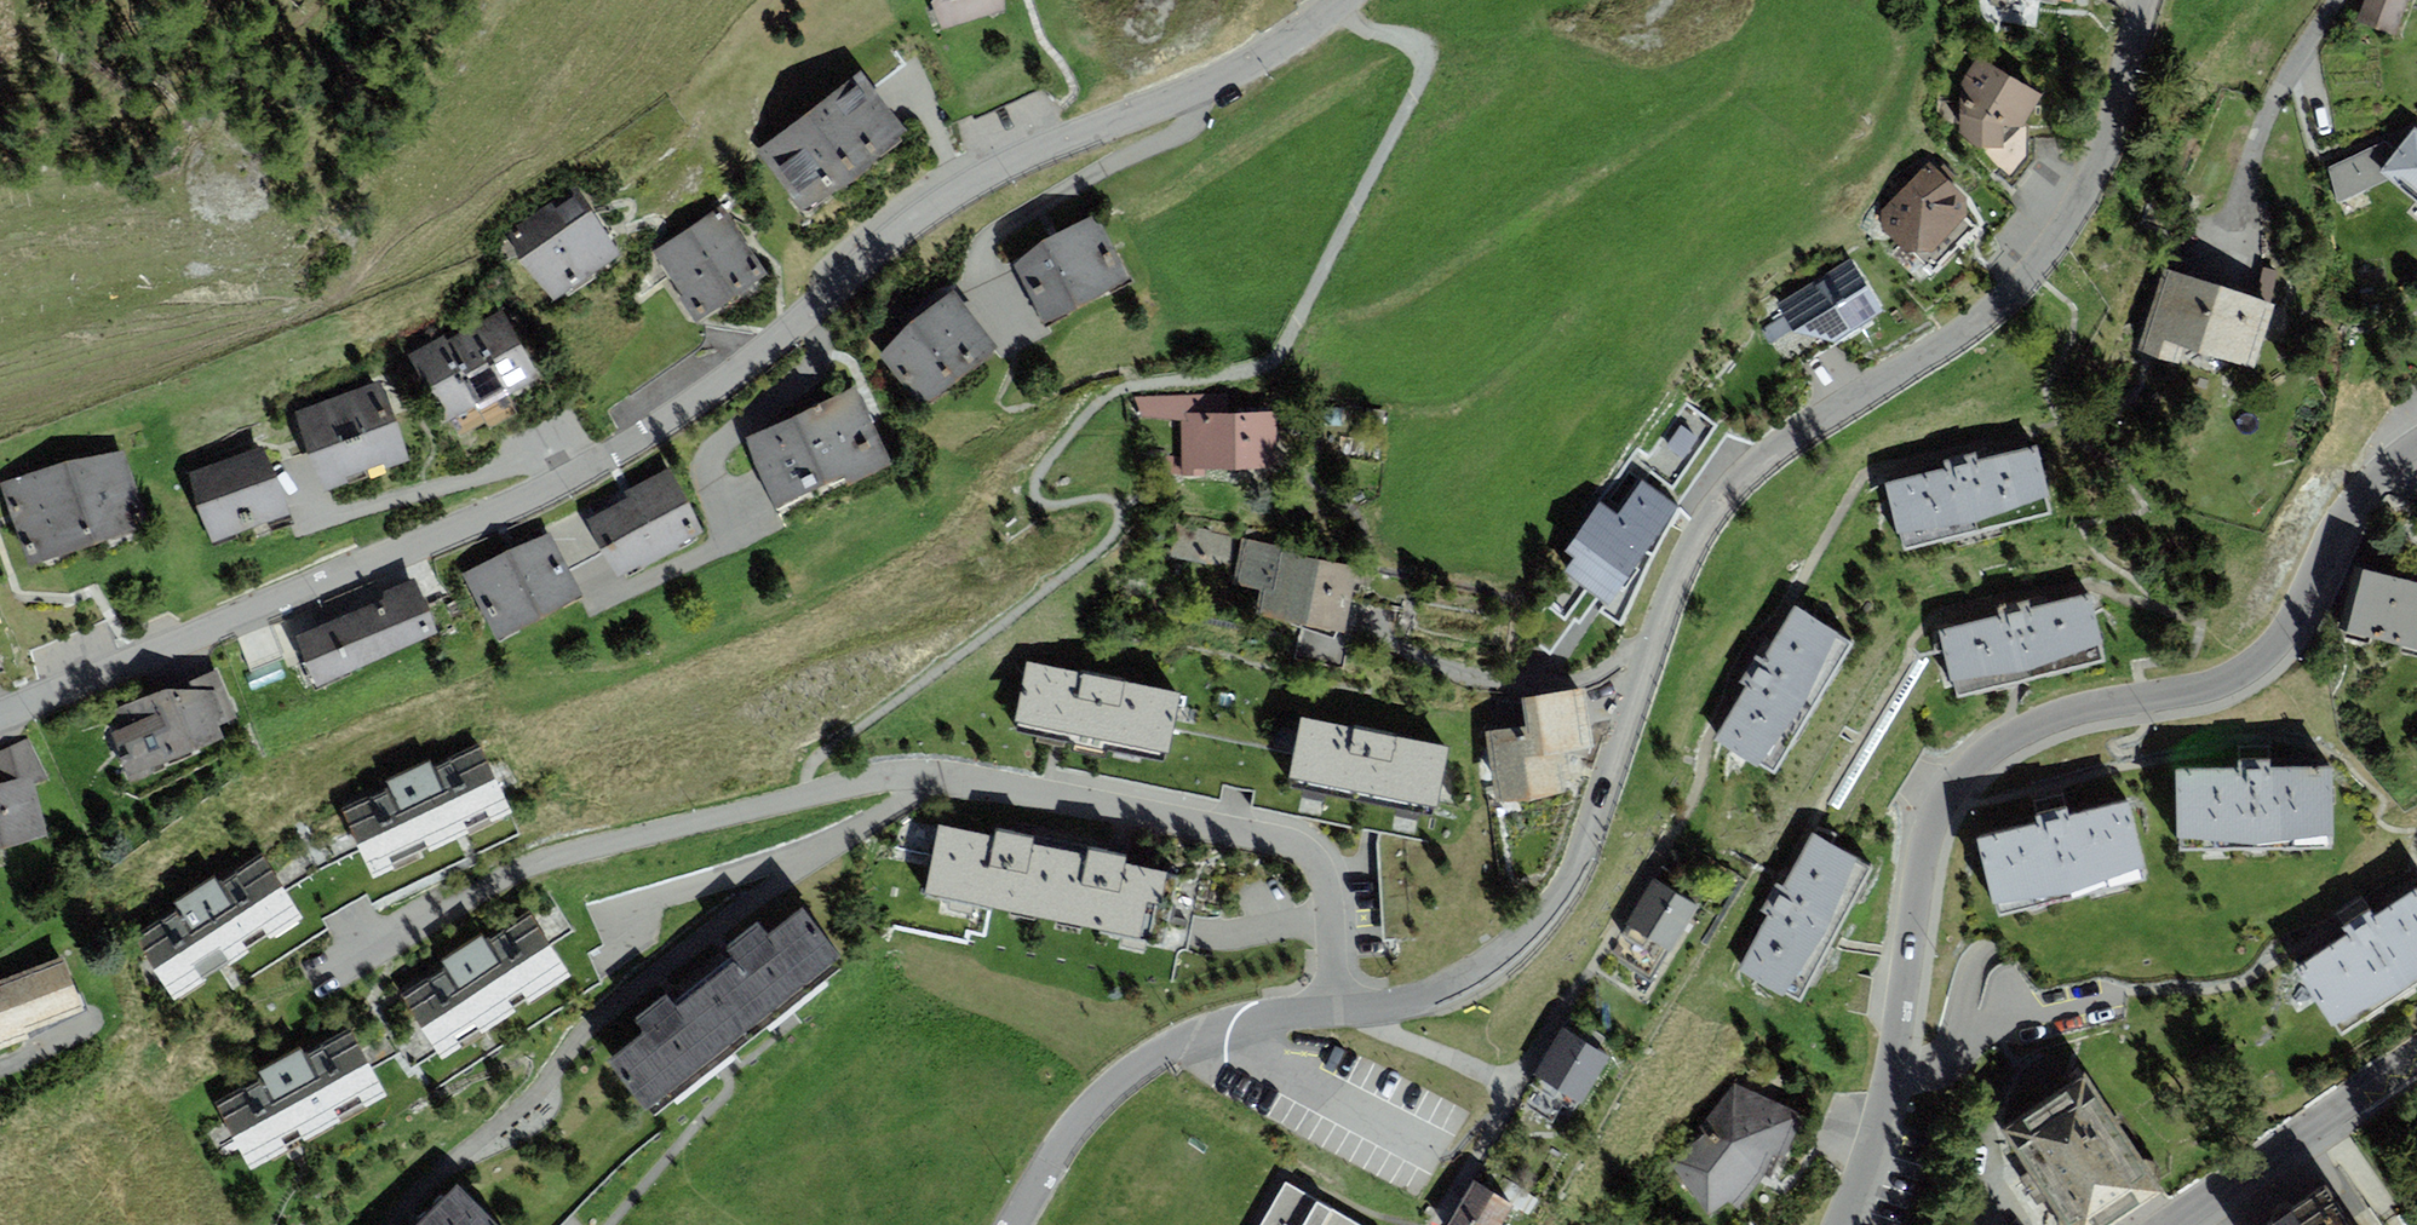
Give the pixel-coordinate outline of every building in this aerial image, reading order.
[(930,2),(940,32),(1005,11),(1005,0),(933,0),(930,2)] [(2355,22),(2395,37),(2409,0),(2363,0),(2355,22)] [(2023,127),(2042,95),(1977,56),(1960,83),(1959,136),(1980,149),(2004,149),(2005,142),(2019,128),(2023,127)] [(758,150),(803,212),(907,138),(861,75),(758,150)] [(2414,128),(2397,148),(2378,171),(2387,180),(2416,204),(2416,130),(2414,128)] [(2328,170),(2338,203),(2387,180),(2378,171),(2397,148),(2385,140),(2328,170)] [(1965,198),(1930,162),(1882,210),(1880,226),(1907,254),(1916,253),(1932,271),(1975,227),(1966,218),(1965,198)] [(573,186),(505,234),(554,302),(621,254),(573,186)] [(722,208),(654,252),(699,322),(768,278),(722,208)] [(1045,240),(1014,267),(1043,324),(1131,280),(1097,213),(1045,240)] [(1833,344),(1884,313),(1851,258),(1776,303),(1794,332),(1833,344)] [(2247,288),(2275,293),(2279,268),(2251,263),(2247,288)] [(2275,305),(2164,268),(2135,353),(2175,366),(2181,362),(2217,374),(2232,362),(2254,369),(2275,305)] [(954,293),(878,355),(922,409),(998,347),(954,293)] [(472,327),(509,395),(539,379),(502,311),(472,327)] [(445,341),(478,404),(481,410),(509,395),(472,327),(445,341)] [(478,404),(445,341),(442,336),(409,354),(445,422),(478,404)] [(379,380),(296,412),(326,492),(410,461),(379,380)] [(856,388),(744,439),(775,507),(844,475),(848,484),(891,465),(856,388)] [(1276,468),(1276,413),(1228,413),(1227,394),(1137,397),(1137,418),(1181,421),(1182,457),(1167,457),(1167,477),(1205,476),(1205,468),(1276,468)] [(266,447),(187,474),(211,542),(289,514),(266,447)] [(1903,550),(2053,514),(2036,447),(1978,461),(1976,453),(1943,461),(1945,469),(1887,483),(1903,550)] [(66,461),(2,484),(30,565),(150,523),(124,451),(66,461)] [(628,498),(588,519),(619,577),(703,533),(668,468),(624,491),(628,498)] [(1562,573),(1608,605),(1679,507),(1642,480),(1617,515),(1598,502),(1563,551),(1573,558),(1562,573)] [(1342,633),(1356,569),(1305,558),(1306,553),(1177,526),(1170,557),(1234,571),(1231,585),(1260,591),(1255,614),(1342,633)] [(547,532),(464,575),(498,640),(581,597),(547,532)] [(2355,569),(2340,631),(2416,651),(2416,585),(2355,569)] [(294,637),(315,685),(438,634),(415,579),(381,593),(384,599),(294,637)] [(1957,698),(2106,661),(2089,593),(2031,607),(2029,600),(1998,608),(2000,615),(1940,629),(1957,698)] [(1773,774),(1853,644),(1793,607),(1762,659),(1756,655),(1739,682),(1746,686),(1714,738),(1773,774)] [(1178,693),(1027,663),(1014,731),(1165,761),(1178,693)] [(215,668),(111,714),(119,730),(113,733),(119,746),(124,744),(128,753),(118,757),(129,782),(224,740),(218,726),(237,717),(215,668)] [(1485,733),(1496,804),(1565,793),(1561,765),(1570,764),(1568,753),(1595,748),(1585,687),(1521,698),(1525,727),(1485,733)] [(1448,746),(1303,718),(1289,786),(1435,815),(1448,746)] [(50,837),(35,784),(49,777),(28,739),(0,751),(0,850),(50,837)] [(389,787),(342,808),(373,877),(512,815),(480,743),(431,764),(388,784),(389,787)] [(2179,851),(2333,848),(2332,768),(2269,769),(2269,746),(2253,747),(2237,747),(2238,770),(2178,771),(2179,851)] [(1999,916),(2148,881),(2129,802),(2068,816),(2063,793),(2047,797),(2033,800),(2038,824),(1980,838),(1999,916)] [(925,895),(1046,920),(1061,851),(1032,845),(1033,837),(995,829),(994,837),(939,826),(925,895)] [(1798,1002),(1872,867),(1811,834),(1782,886),(1776,883),(1761,911),(1767,915),(1738,969),(1798,1002)] [(1087,856),(1061,851),(1046,920),(1164,945),(1179,875),(1124,864),(1126,857),(1089,849),(1087,856)] [(178,909),(134,938),(174,1001),(302,919),(261,856),(218,883),(214,878),(174,903),(178,909)] [(1650,980),(1697,906),(1655,880),(1608,953),(1650,980)] [(2416,986),(2416,888),(2375,915),(2363,898),(2335,916),(2340,923),(2347,934),(2296,967),(2341,1036),(2416,986)] [(734,960),(706,982),(752,1039),(845,966),(800,909),(767,934),(757,922),(724,948),(734,960)] [(442,1059),(570,975),(528,911),(484,940),(481,935),(442,960),(445,965),(400,994),(442,1059)] [(30,1040),(27,1034),(83,1012),(62,956),(0,980),(0,1052),(30,1040)] [(654,1116),(752,1039),(706,982),(676,1005),(667,993),(633,1020),(644,1033),(610,1060),(654,1116)] [(216,1103),(251,1169),(386,1096),(349,1029),(305,1053),(302,1047),(258,1071),(262,1078),(216,1103)] [(1574,1113),(1608,1055),(1563,1029),(1519,1103),(1552,1122),(1562,1105),(1574,1113)] [(2163,1193),(2084,1074),(2000,1129),(2029,1174),(2021,1179),(2030,1191),(2037,1203),(2045,1198),(2063,1224),(2114,1224),(2163,1193)] [(1705,1134),(1667,1161),(1711,1218),(1728,1201),(1739,1211),(1764,1177),(1773,1155),(1785,1159),(1803,1117),(1733,1084),(1698,1127),(1705,1134)] [(1474,1181),(1447,1224),(1501,1224),(1513,1206),(1474,1181)] [(1286,1183),(1261,1224),(1358,1224),(1286,1183)] [(417,1224),(494,1224),(456,1186),(417,1224)] [(2323,1191),(2272,1224),(2346,1224),(2323,1191)]
